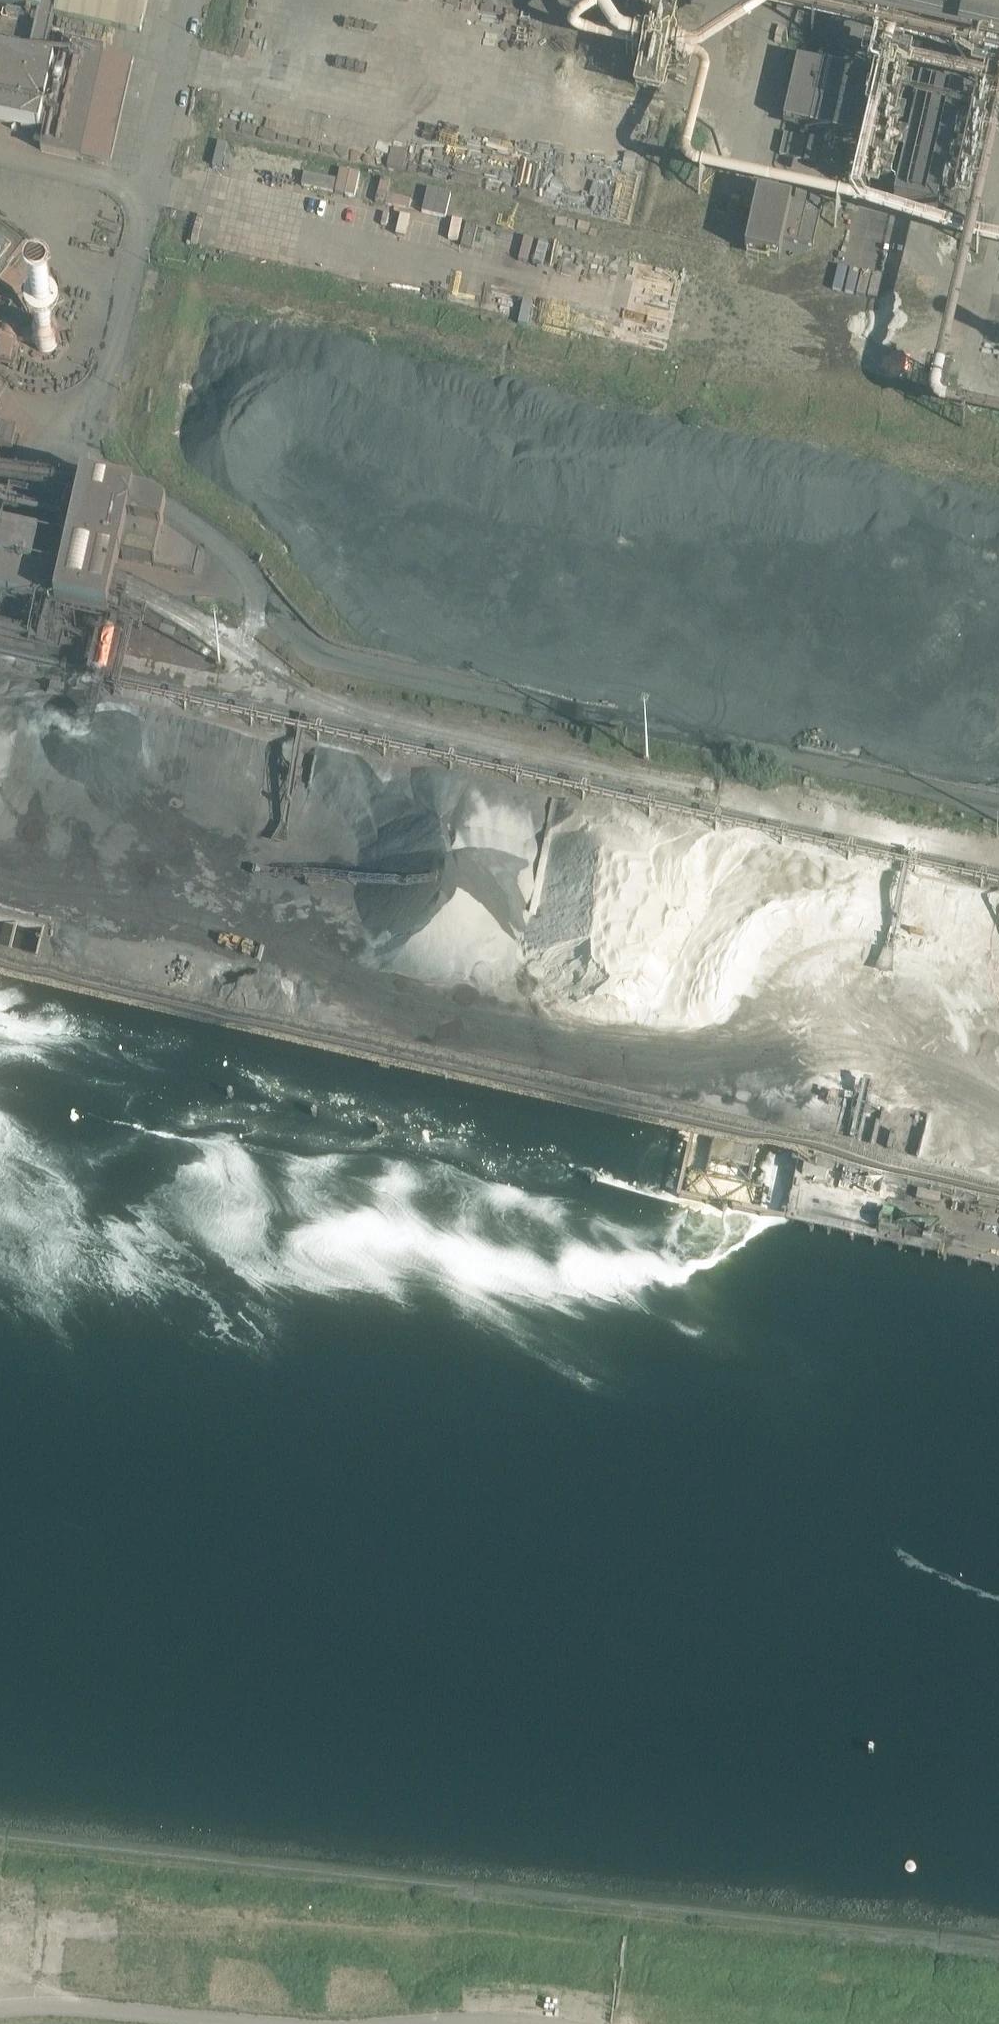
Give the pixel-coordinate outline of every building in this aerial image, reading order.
[(39,11),(53,13),(140,32),(146,4),(147,0),(0,0),(0,2),(39,11)] [(24,44),(21,56),(43,61),(47,41),(53,13),(39,11),(32,46),(24,44)] [(12,124),(27,127),(37,129),(42,130),(44,131),(42,139),(42,141),(40,150),(82,159),(112,165),(134,63),(119,60),(104,57),(63,48),(60,61),(59,64),(51,63),(43,61),(21,56),(0,51),(0,121),(12,124)] [(829,66),(797,59),(783,119),(861,137),(874,76),(869,75),(870,70),(830,61),(829,66)] [(964,91),(921,82),(894,199),(937,208),(964,91)] [(812,156),(818,156),(820,136),(783,132),(781,152),(812,155),(812,156)] [(296,184),(297,183),(302,161),(242,146),(236,169),(236,170),(296,184)] [(318,188),(342,188),(342,171),(318,171),(318,188)] [(822,207),(758,193),(745,250),(778,258),(783,239),(813,246),(822,207)] [(6,268),(24,246),(0,227),(0,263),(6,268)] [(65,505),(10,493),(6,509),(61,522),(65,505)] [(199,549),(134,502),(121,558),(194,574),(199,549)] [(44,604),(50,576),(33,572),(39,543),(0,534),(0,594),(44,604)]
